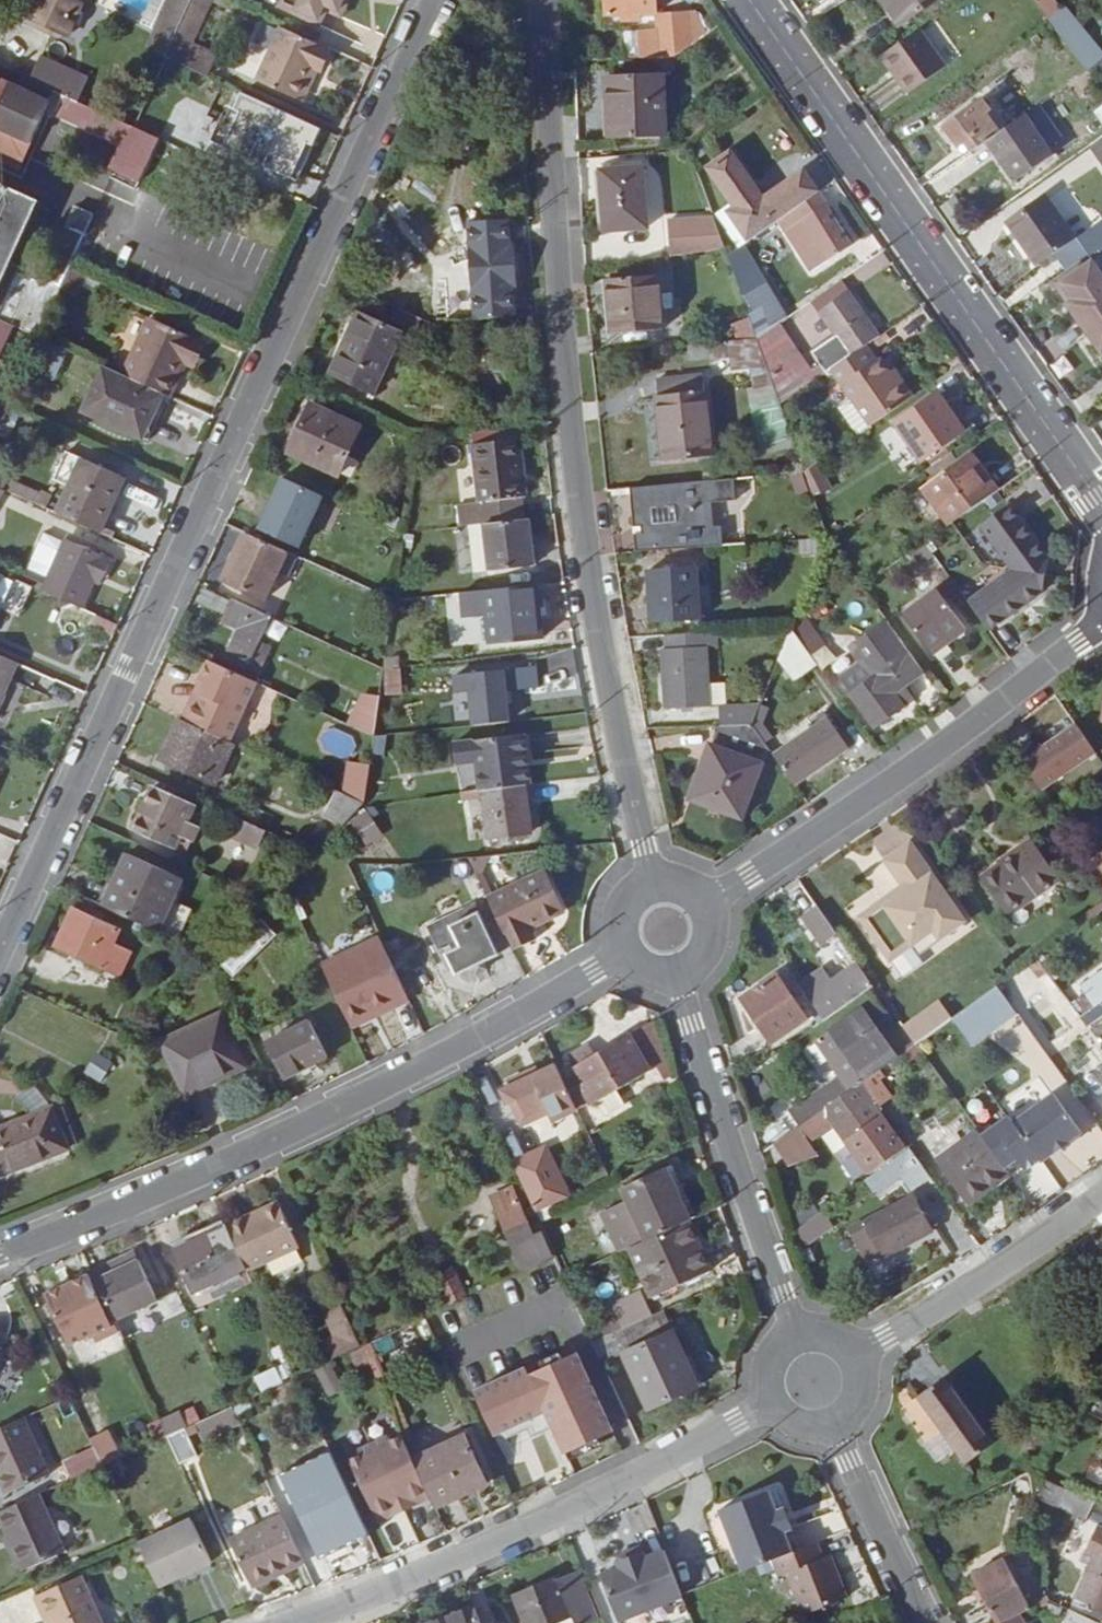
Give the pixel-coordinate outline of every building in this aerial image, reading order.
[(29,19),(71,38),(88,1),(91,2),(92,0),(38,0),(29,19)] [(150,49),(168,58),(192,6),(195,0),(172,0),(150,49)] [(284,7),(319,23),(326,8),(330,10),(339,14),(346,0),(287,0),(284,7)] [(339,14),(345,17),(352,0),(346,0),(339,14)] [(659,0),(610,0),(610,17),(624,16),(624,24),(644,23),(644,15),(659,15),(659,0)] [(902,25),(937,0),(884,0),(902,25)] [(1047,15),(1060,5),(1056,0),(1035,0),(1047,15)] [(326,8),(319,23),(323,25),(330,10),(326,8)] [(1052,19),(1069,42),(1082,33),(1065,10),(1052,19)] [(690,49),(689,14),(659,15),(662,60),(676,59),(690,49)] [(330,48),(281,26),(257,79),(300,99),(314,68),(319,71),(330,48)] [(909,93),(948,67),(921,29),(882,56),(909,93)] [(78,71),(44,56),(33,80),(67,95),(78,71)] [(21,169),(49,110),(129,146),(137,127),(67,95),(33,80),(0,65),(0,159),(21,169)] [(669,137),(666,79),(610,81),(612,139),(669,137)] [(319,131),(240,94),(216,147),(294,184),(319,131)] [(973,154),(990,142),(1002,133),(986,113),(991,109),(983,100),(946,128),(962,149),(967,145),(973,154)] [(1002,133),(990,142),(1018,182),(1054,157),(1026,116),(1002,133)] [(1094,147),(1101,158),(1101,141),(1094,147)] [(107,142),(93,173),(113,181),(127,150),(107,142)] [(782,221),(819,195),(805,173),(764,200),(732,153),(709,170),(737,209),(731,213),(752,242),(782,221)] [(650,230),(645,169),(602,172),(607,233),(650,230)] [(0,186),(0,286),(9,268),(38,203),(0,186)] [(829,209),(819,195),(782,221),(813,272),(851,248),(827,209),(829,209)] [(1076,241),(1046,198),(1008,223),(1038,267),(1076,241)] [(49,262),(67,269),(90,211),(72,204),(49,262)] [(715,218),(669,221),(673,258),(727,252),(715,218)] [(470,225),(471,233),(510,223),(510,221),(470,225)] [(513,246),(510,223),(471,233),(478,321),(518,317),(516,289),(519,288),(516,246),(513,246)] [(729,258),(737,279),(756,268),(745,247),(729,258)] [(1096,266),(1094,263),(1087,267),(1064,284),(1075,299),(1070,303),(1080,317),(1101,302),(1101,261),(1096,266)] [(40,277),(38,281),(9,268),(0,286),(0,318),(16,326),(42,337),(64,288),(40,277)] [(756,268),(737,279),(750,316),(775,302),(756,268)] [(666,330),(661,277),(610,281),(614,334),(666,330)] [(842,284),(815,303),(822,314),(849,295),(842,284)] [(781,326),(759,341),(782,407),(834,371),(865,350),(880,339),(849,295),(822,314),(842,342),(816,361),(820,366),(812,371),(781,326)] [(775,302),(750,316),(759,340),(759,341),(781,326),(787,322),(775,302)] [(1080,317),(1101,348),(1101,302),(1080,317)] [(422,321),(400,311),(396,321),(418,331),(422,321)] [(334,375),(377,393),(403,335),(361,316),(334,375)] [(16,326),(0,318),(0,360),(16,326)] [(192,363),(202,340),(152,318),(125,375),(165,393),(171,396),(187,362),(192,363)] [(748,318),(731,322),(735,339),(752,335),(748,318)] [(47,339),(33,368),(56,379),(69,350),(56,343),(47,339)] [(782,407),(759,341),(759,340),(691,347),(693,364),(734,360),(735,373),(752,371),(756,391),(750,392),(764,455),(797,447),(782,407)] [(840,409),(857,434),(913,397),(902,381),(896,385),(890,375),(880,361),(875,364),(865,350),(834,371),(854,400),(840,409)] [(144,438),(165,393),(125,375),(107,367),(87,412),(144,438)] [(895,372),(890,375),(896,385),(902,381),(895,372)] [(706,391),(704,376),(659,381),(661,397),(658,398),(666,462),(716,456),(709,391),(706,391)] [(940,396),(898,425),(924,462),(965,432),(940,396)] [(292,454),(341,477),(363,427),(314,406),(292,454)] [(521,441),(519,427),(473,431),(474,446),(521,441)] [(484,526),(487,526),(527,522),(524,499),(528,498),(521,441),(474,446),(484,526)] [(926,491),(951,526),(998,492),(973,457),(926,491)] [(123,477),(84,459),(74,481),(59,513),(102,533),(114,506),(111,505),(123,477)] [(820,464),(809,467),(805,470),(806,472),(814,495),(832,490),(820,464)] [(4,489),(11,475),(0,470),(0,486),(4,489)] [(280,477),(256,529),(298,548),(322,496),(280,477)] [(726,528),(718,528),(716,504),(741,501),(739,479),(634,488),(638,528),(646,528),(646,535),(638,536),(640,555),(728,548),(726,528)] [(969,602),(989,629),(1043,590),(1046,552),(1006,499),(978,520),(1014,569),(969,602)] [(478,501),(456,505),(459,525),(482,520),(478,501)] [(536,568),(530,522),(527,522),(487,526),(493,572),(536,568)] [(493,572),(487,526),(484,526),(471,528),(477,574),(493,572)] [(646,528),(638,528),(638,536),(646,535),(646,528)] [(96,584),(102,587),(114,561),(69,541),(68,544),(55,539),(56,536),(49,533),(46,534),(42,542),(44,542),(35,562),(33,562),(29,569),(31,572),(38,576),(39,573),(51,579),(45,593),(84,610),(96,584)] [(289,554),(247,535),(225,581),(267,601),(289,554)] [(820,553),(819,542),(802,543),(803,554),(820,553)] [(702,621),(699,570),(651,573),(654,625),(702,621)] [(5,579),(0,590),(0,612),(1,612),(14,582),(5,579)] [(536,588),(462,596),(464,614),(487,612),(490,645),(544,640),(540,606),(538,606),(536,588)] [(967,630),(938,591),(905,616),(935,655),(967,630)] [(226,617),(232,602),(209,592),(203,606),(226,617)] [(271,617),(237,601),(226,624),(240,631),(229,656),(260,670),(271,644),(261,639),(271,617)] [(818,639),(800,614),(794,630),(793,631),(805,648),(818,639)] [(907,688),(927,674),(890,623),(860,645),(872,661),(867,665),(844,682),(854,696),(877,728),(905,709),(905,707),(897,696),(907,688)] [(805,648),(793,631),(781,660),(795,681),(818,666),(805,648)] [(711,708),(707,635),(666,637),(667,652),(664,652),(668,711),(711,708)] [(855,649),(867,665),(872,661),(860,645),(855,649)] [(20,665),(0,656),(0,709),(20,665)] [(385,672),(387,672),(401,670),(403,670),(402,658),(387,660),(385,669),(385,672)] [(212,663),(185,723),(234,745),(261,685),(212,663)] [(404,695),(401,670),(387,672),(390,696),(404,695)] [(475,726),(511,722),(506,670),(470,673),(470,676),(456,677),(458,692),(471,690),(475,726)] [(897,696),(905,707),(915,700),(907,688),(897,696)] [(754,726),(762,706),(724,707),(725,728),(754,726)] [(355,728),(375,738),(378,717),(362,711),(355,728)] [(217,785),(235,746),(234,745),(185,723),(179,720),(162,760),(217,785)] [(829,720),(776,757),(797,786),(849,749),(829,720)] [(772,752),(754,726),(725,728),(716,728),(717,737),(712,747),(711,747),(692,800),(743,819),(764,766),(762,765),(765,757),(772,752)] [(1077,727),(1023,763),(1042,792),(1096,755),(1077,727)] [(344,776),(359,745),(324,729),(309,760),(344,776)] [(485,795),(525,790),(522,759),(528,759),(525,735),(454,745),(457,768),(476,766),(480,796),(485,795)] [(384,756),(387,736),(375,738),(372,754),(384,756)] [(526,790),(531,789),(528,759),(522,759),(525,790),(526,790)] [(189,823),(197,806),(155,787),(135,831),(177,850),(183,838),(195,843),(202,829),(189,823)] [(532,834),(526,790),(525,790),(485,795),(491,839),(532,834)] [(365,805),(338,793),(327,816),(345,825),(365,806),(365,805)] [(267,831),(241,820),(233,838),(258,850),(267,831)] [(1059,881),(1032,841),(981,877),(1009,916),(1059,881)] [(920,954),(967,921),(911,842),(885,860),(903,886),(907,891),(886,906),(882,901),(859,917),(891,961),(914,945),(920,954)] [(106,907),(160,932),(183,879),(129,854),(106,907)] [(1090,863),(1101,880),(1101,855),(1090,863)] [(546,872),(490,901),(499,918),(515,948),(516,951),(538,940),(531,928),(566,910),(546,872)] [(903,886),(882,901),(886,906),(907,891),(903,886)] [(824,945),(839,935),(819,907),(804,917),(824,945)] [(486,924),(479,909),(450,924),(432,933),(445,960),(450,957),(459,976),(502,955),(486,924)] [(115,945),(121,931),(75,910),(58,948),(122,977),(132,953),(115,945)] [(499,918),(486,924),(502,955),(515,948),(499,918)] [(276,936),(263,923),(223,962),(235,975),(276,936)] [(410,994),(385,940),(323,968),(351,1028),(371,1019),(367,1012),(410,994)] [(874,985),(861,966),(836,983),(826,969),(803,984),(827,1020),(874,985)] [(1101,1001),(1101,968),(1078,986),(1084,994),(1072,1003),(1083,1016),(1101,1001)] [(806,1019),(776,976),(742,999),(771,1043),(806,1019)] [(1015,1013),(997,987),(979,1000),(998,1026),(1015,1013)] [(913,1041),(951,1019),(939,999),(901,1021),(913,1041)] [(971,1045),(998,1026),(979,1000),(976,1002),(952,1019),(971,1045)] [(789,1109),(801,1126),(823,1111),(861,1084),(879,1070),(897,1058),(862,1009),(816,1041),(839,1074),(789,1109)] [(247,1067),(223,1017),(163,1045),(187,1096),(247,1067)] [(329,1058),(311,1022),(268,1045),(286,1080),(329,1058)] [(650,1071),(629,1036),(596,1056),(590,1047),(572,1058),(587,1083),(582,1086),(594,1104),(599,1101),(620,1089),(650,1071)] [(125,1073),(111,1062),(100,1076),(114,1087),(125,1073)] [(576,1107),(556,1063),(530,1075),(528,1070),(509,1079),(511,1084),(501,1089),(508,1103),(518,1099),(525,1113),(544,1104),(552,1118),(576,1107)] [(861,1084),(878,1107),(892,1098),(880,1081),(885,1078),(879,1070),(861,1084)] [(861,1084),(823,1111),(801,1126),(811,1141),(834,1124),(869,1174),(906,1147),(878,1107),(861,1084)] [(629,1103),(620,1089),(599,1101),(607,1116),(629,1103)] [(1009,1115),(982,1135),(1004,1167),(1017,1158),(1025,1169),(1040,1159),(1042,1160),(1055,1151),(1057,1154),(1070,1144),(1068,1142),(1081,1133),(1053,1094),(1014,1121),(1009,1115)] [(53,1110),(0,1131),(0,1178),(70,1151),(53,1110)] [(811,1141),(801,1126),(776,1144),(790,1165),(816,1147),(811,1141)] [(982,1135),(978,1130),(936,1161),(961,1195),(985,1178),(991,1185),(1009,1172),(1004,1167),(982,1135)] [(890,1163),(910,1190),(928,1176),(909,1150),(890,1163)] [(532,1156),(513,1166),(536,1215),(556,1205),(532,1156)] [(623,1188),(647,1241),(691,1222),(692,1221),(668,1169),(623,1188)] [(966,1203),(991,1185),(985,1178),(961,1195),(966,1203)] [(525,1272),(556,1258),(544,1233),(537,1237),(515,1187),(493,1197),(525,1272)] [(280,1201),(250,1216),(252,1221),(283,1207),(280,1201)] [(935,1231),(918,1201),(852,1236),(866,1262),(879,1255),(883,1259),(935,1231)] [(228,1226),(248,1268),(249,1270),(301,1246),(283,1207),(252,1221),(250,1216),(228,1226)] [(806,1246),(834,1228),(823,1210),(795,1228),(806,1246)] [(713,1270),(691,1222),(647,1241),(631,1249),(652,1296),(713,1270)] [(248,1268),(228,1226),(177,1250),(196,1292),(248,1268)] [(135,1253),(110,1264),(115,1273),(139,1262),(135,1253)] [(92,1272),(115,1320),(157,1300),(139,1262),(115,1273),(110,1264),(92,1272)] [(449,1303),(468,1295),(455,1269),(437,1277),(449,1303)] [(117,1324),(94,1276),(49,1297),(72,1346),(117,1324)] [(627,1328),(653,1316),(639,1288),(614,1302),(627,1328)] [(351,1353),(363,1347),(344,1308),(328,1316),(338,1337),(346,1355),(351,1353)] [(653,1316),(627,1328),(595,1343),(604,1364),(623,1355),(649,1409),(700,1386),(666,1310),(653,1316)] [(396,1368),(441,1346),(427,1318),(383,1338),(396,1368)] [(329,1363),(346,1355),(338,1337),(320,1345),(329,1363)] [(363,1347),(376,1376),(385,1372),(372,1343),(363,1347)] [(376,1376),(363,1347),(351,1353),(366,1384),(378,1379),(376,1376)] [(579,1355),(533,1377),(549,1411),(556,1427),(568,1452),(600,1438),(598,1433),(612,1426),(579,1355)] [(330,1364),(315,1370),(326,1397),(341,1390),(330,1364)] [(533,1377),(528,1366),(477,1390),(497,1434),(528,1420),(549,1411),(533,1377)] [(252,1398),(285,1383),(278,1368),(245,1383),(252,1398)] [(967,1462),(992,1443),(944,1378),(919,1396),(967,1462)] [(300,1394),(295,1384),(271,1394),(276,1405),(300,1394)] [(255,1408),(250,1399),(236,1406),(241,1416),(255,1408)] [(236,1419),(232,1410),(205,1423),(209,1430),(236,1419)] [(556,1427),(549,1411),(528,1420),(536,1436),(556,1427)] [(163,1421),(170,1436),(189,1427),(183,1412),(163,1421)] [(26,1418),(0,1429),(0,1477),(8,1494),(51,1474),(26,1418)] [(415,1459),(403,1433),(391,1439),(388,1435),(361,1448),(363,1452),(351,1458),(378,1516),(389,1511),(391,1514),(421,1500),(419,1497),(431,1491),(415,1459)] [(465,1435),(415,1459),(431,1491),(432,1495),(438,1507),(488,1483),(465,1435)] [(93,1447),(64,1460),(72,1477),(101,1464),(93,1447)] [(329,1453),(279,1476),(317,1557),(366,1534),(329,1453)] [(128,1470),(122,1458),(105,1465),(111,1478),(128,1470)] [(1030,1473),(1033,1495),(1086,1519),(1094,1502),(1030,1473)] [(783,1487),(772,1490),(779,1510),(790,1507),(783,1487)] [(723,1507),(743,1570),(782,1557),(793,1553),(786,1531),(796,1527),(790,1507),(779,1510),(772,1490),(723,1507)] [(431,1491),(419,1497),(421,1500),(432,1495),(431,1491)] [(40,1495),(0,1513),(26,1568),(66,1550),(40,1495)] [(378,1516),(380,1519),(391,1514),(389,1511),(378,1516)] [(306,1562),(284,1515),(232,1540),(254,1585),(306,1562)] [(192,1519),(141,1542),(161,1585),(213,1561),(192,1519)] [(1100,1622),(1101,1622),(1101,1527),(1099,1525),(1087,1555),(1092,1557),(1069,1609),(1070,1610),(1100,1622)] [(786,1531),(793,1553),(804,1549),(796,1527),(786,1531)] [(793,1553),(782,1557),(801,1616),(846,1602),(832,1558),(824,1561),(818,1545),(804,1549),(793,1553)] [(682,1595),(663,1549),(644,1557),(642,1552),(616,1562),(618,1567),(599,1575),(617,1621),(682,1595)] [(1030,1610),(1004,1559),(973,1575),(997,1622),(1003,1622),(1019,1615),(1030,1610)] [(560,1578),(515,1596),(526,1622),(555,1622),(575,1615),(578,1622),(589,1622),(600,1619),(581,1572),(561,1580),(560,1578)] [(83,1575),(36,1596),(48,1622),(104,1622),(83,1575)] [(477,1609),(476,1604),(429,1622),(482,1622),(477,1609)] [(1070,1610),(1064,1622),(1100,1622),(1070,1610)] [(1019,1615),(1003,1622),(1023,1622),(1019,1615)]
